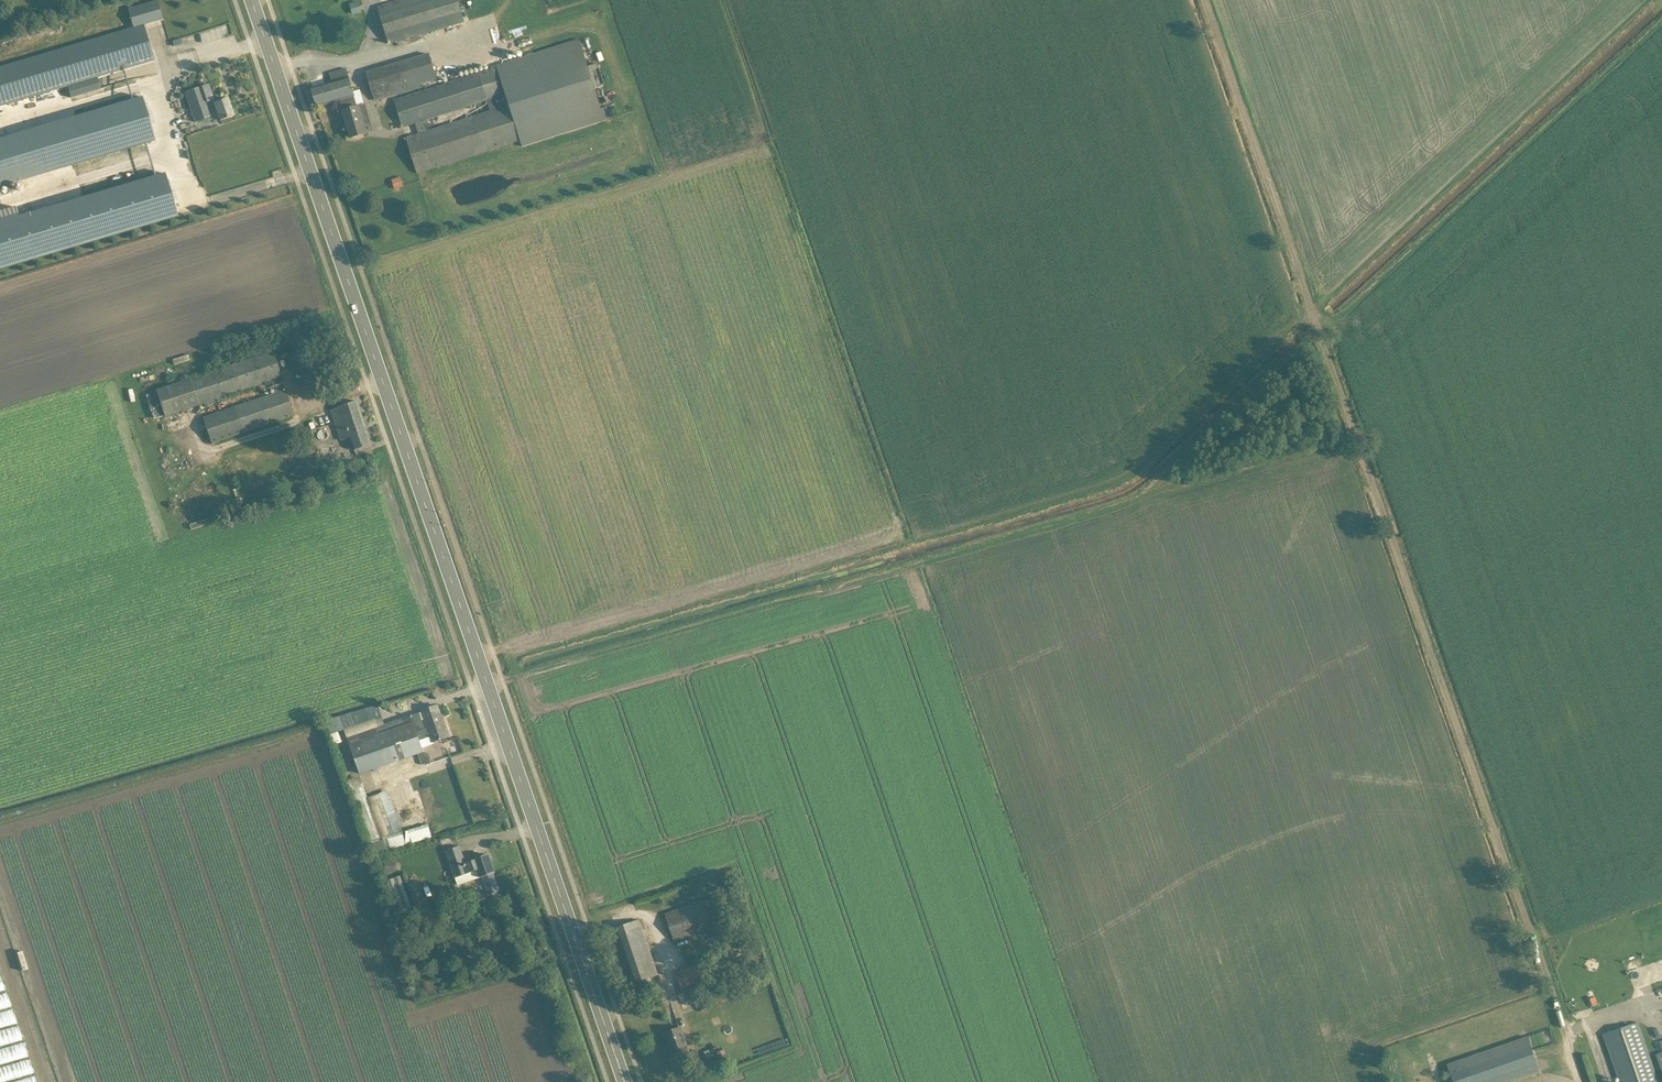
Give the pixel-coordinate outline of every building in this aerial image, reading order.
[(68,86),(71,97),(100,88),(97,78),(154,61),(143,26),(163,20),(157,0),(128,9),(133,28),(0,67),(0,107),(68,86)] [(465,23),(459,0),(398,0),(379,5),(388,42),(465,23)] [(350,4),(353,15),(362,12),(359,1),(350,4)] [(228,26),(180,37),(182,44),(175,46),(176,49),(230,36),(228,26)] [(412,60),(367,73),(375,102),(420,88),(419,85),(412,60)] [(313,88),(311,88),(317,107),(342,100),(345,111),(344,111),(344,112),(346,119),(345,119),(346,125),(348,125),(352,138),(366,134),(364,126),(368,124),(370,123),(370,121),(365,104),(358,106),(355,96),(347,69),(330,74),(332,82),(313,88)] [(208,84),(185,93),(195,122),(209,117),(209,115),(217,112),(220,120),(233,116),(227,99),(215,103),(208,84)] [(70,166),(73,165),(135,146),(147,143),(155,141),(155,140),(149,122),(146,112),(142,97),(58,122),(18,134),(3,138),(0,139),(0,187),(70,166)] [(13,266),(93,242),(158,223),(178,217),(172,198),(169,189),(165,174),(157,176),(83,198),(81,198),(41,210),(26,215),(18,217),(15,207),(0,211),(0,270),(13,266)] [(401,177),(392,179),(395,189),(404,186),(401,177)] [(293,416),(285,390),(280,377),(281,377),(271,350),(190,379),(199,405),(203,404),(205,407),(220,402),(221,403),(227,401),(225,397),(270,381),(275,393),(202,418),(211,444),(293,416)] [(350,437),(351,440),(355,451),(372,445),(357,401),(330,411),(341,441),(350,437)] [(431,737),(433,741),(439,739),(440,740),(442,739),(441,738),(448,736),(437,706),(423,711),(349,737),(361,773),(424,752),(421,741),(431,737)] [(326,720),(331,735),(345,730),(372,720),(368,708),(326,720)] [(372,837),(401,828),(385,779),(375,783),(379,794),(366,798),(373,820),(367,822),(372,837)] [(389,847),(432,838),(429,826),(386,835),(389,847)] [(460,846),(446,851),(458,885),(480,877),(486,895),(500,890),(494,872),(495,872),(489,855),(475,860),(466,864),(460,846)] [(386,862),(385,872),(396,873),(397,862),(386,862)] [(404,876),(394,878),(398,909),(408,908),(404,876)] [(715,897),(665,914),(674,941),(724,923),(715,897)] [(639,920),(616,928),(639,995),(654,989),(650,977),(658,975),(639,920)] [(718,937),(708,940),(711,951),(722,948),(718,937)] [(1620,1081),(1658,1081),(1637,1022),(1639,1022),(1616,955),(1566,972),(1589,1039),(1603,1034),(1620,1081)] [(682,989),(699,982),(702,989),(714,984),(711,976),(702,980),(695,964),(675,973),(682,989)] [(700,989),(690,989),(690,1002),(700,1002),(700,989)] [(690,1053),(681,1027),(664,1033),(673,1058),(690,1053)] [(1477,1054),(1448,1064),(1454,1081),(1512,1081),(1539,1072),(1527,1037),(1477,1054)]
